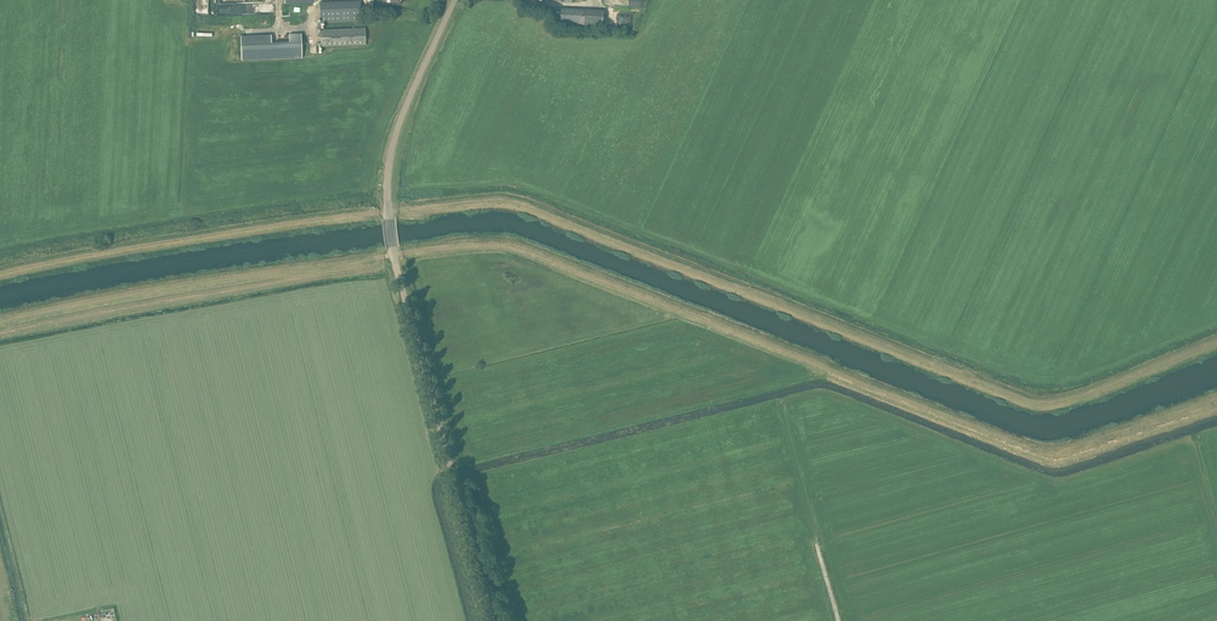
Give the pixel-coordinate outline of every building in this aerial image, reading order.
[(362,21),(361,1),(320,3),(321,23),(362,21)] [(604,11),(561,9),(560,28),(604,30),(604,11)] [(634,14),(621,14),(621,25),(625,25),(625,28),(634,28),(634,14)] [(365,45),(365,29),(320,30),(321,47),(365,45)] [(301,34),(289,35),(290,59),(302,58),(301,34)]
